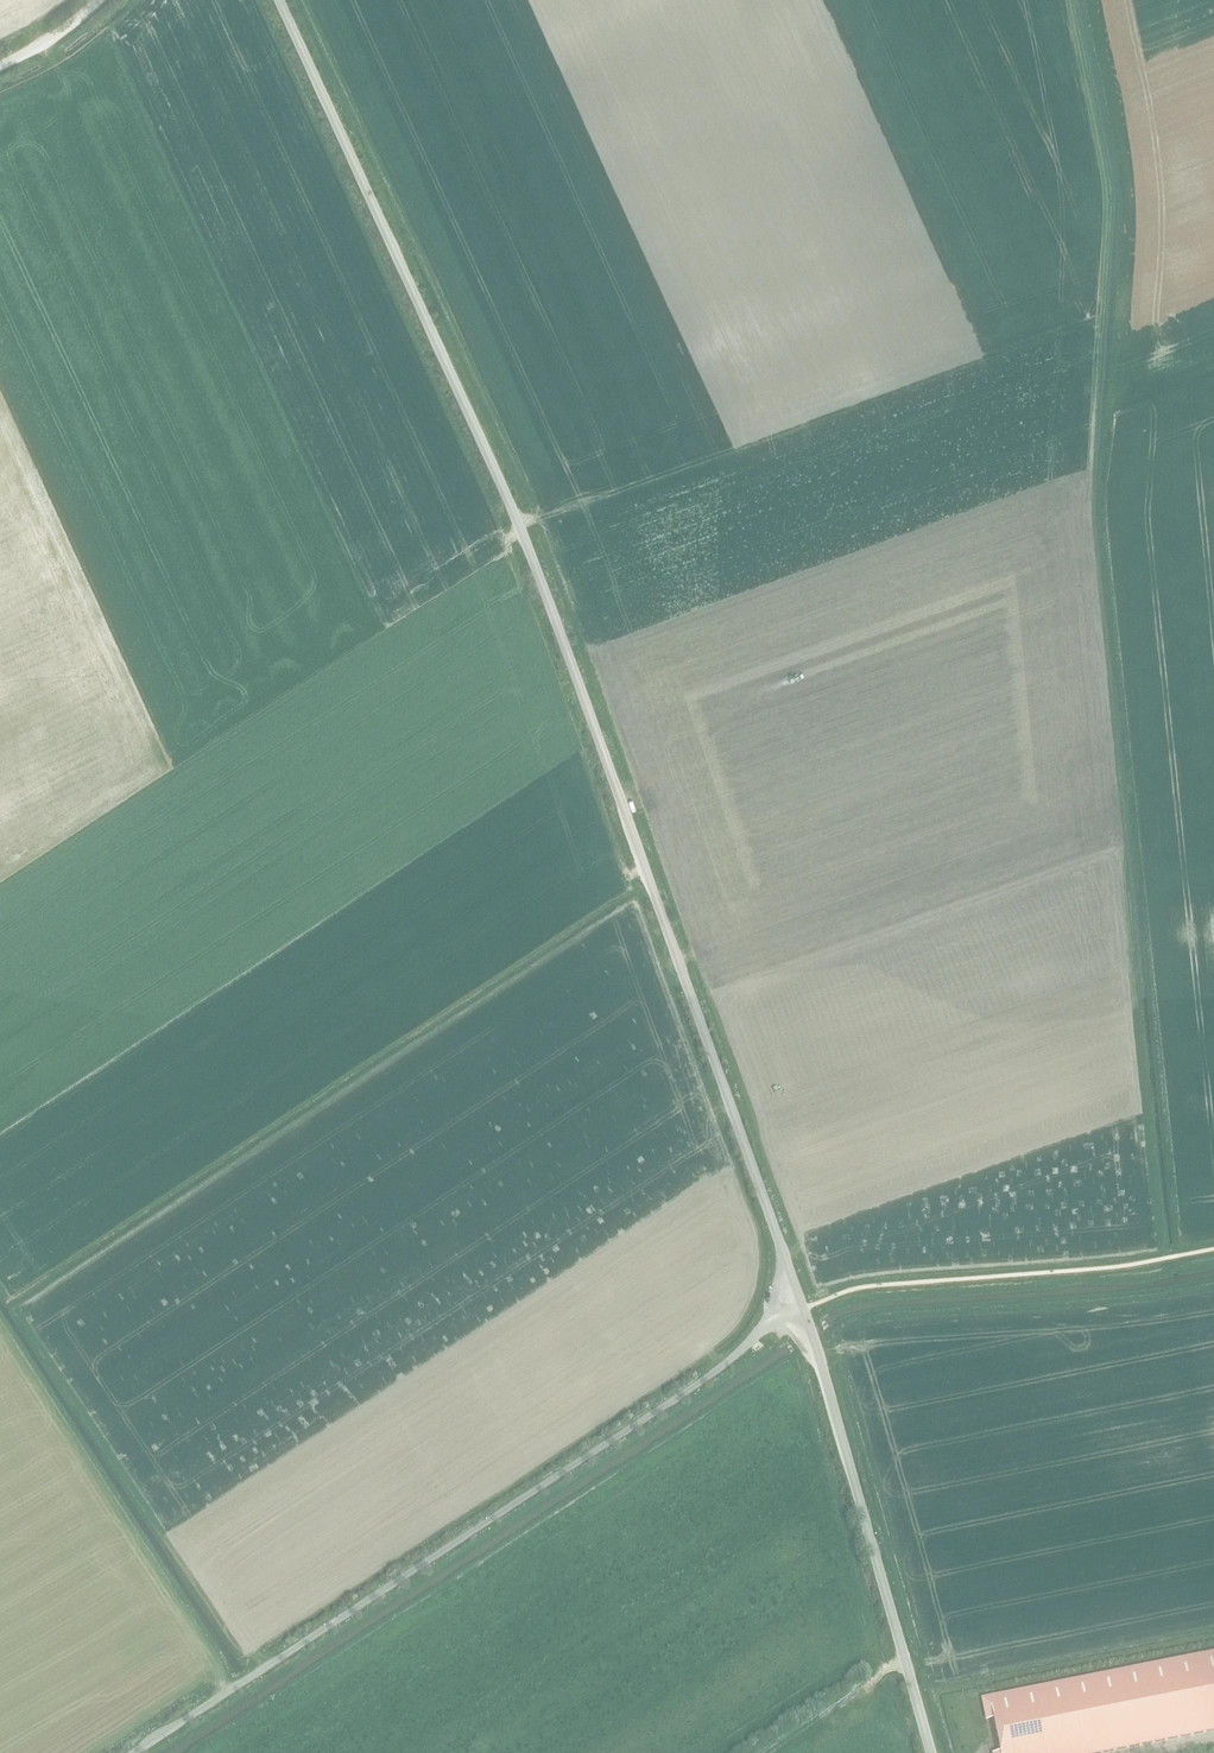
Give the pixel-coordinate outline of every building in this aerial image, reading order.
[(1213,1730),(1213,1652),(981,1699),(986,1721),(993,1719),(1000,1752),(994,1752),(1101,1752),(1213,1730)]
